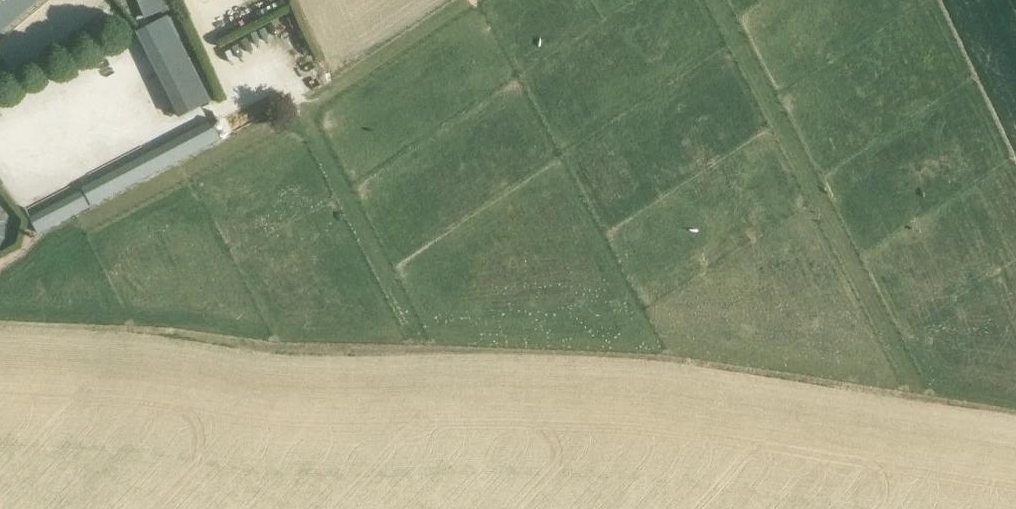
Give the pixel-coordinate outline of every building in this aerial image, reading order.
[(39,0),(0,0),(0,32),(39,0)] [(175,7),(172,0),(138,0),(145,19),(161,12),(162,14),(175,7)] [(240,2),(246,0),(212,0),(224,27),(247,17),(240,2)] [(165,16),(136,31),(180,114),(209,99),(176,37),(184,33),(174,13),(166,17),(165,16)] [(159,84),(152,89),(157,100),(165,96),(159,84)] [(211,122),(83,189),(91,205),(219,138),(211,122)] [(80,192),(30,218),(38,233),(88,206),(80,192)]
